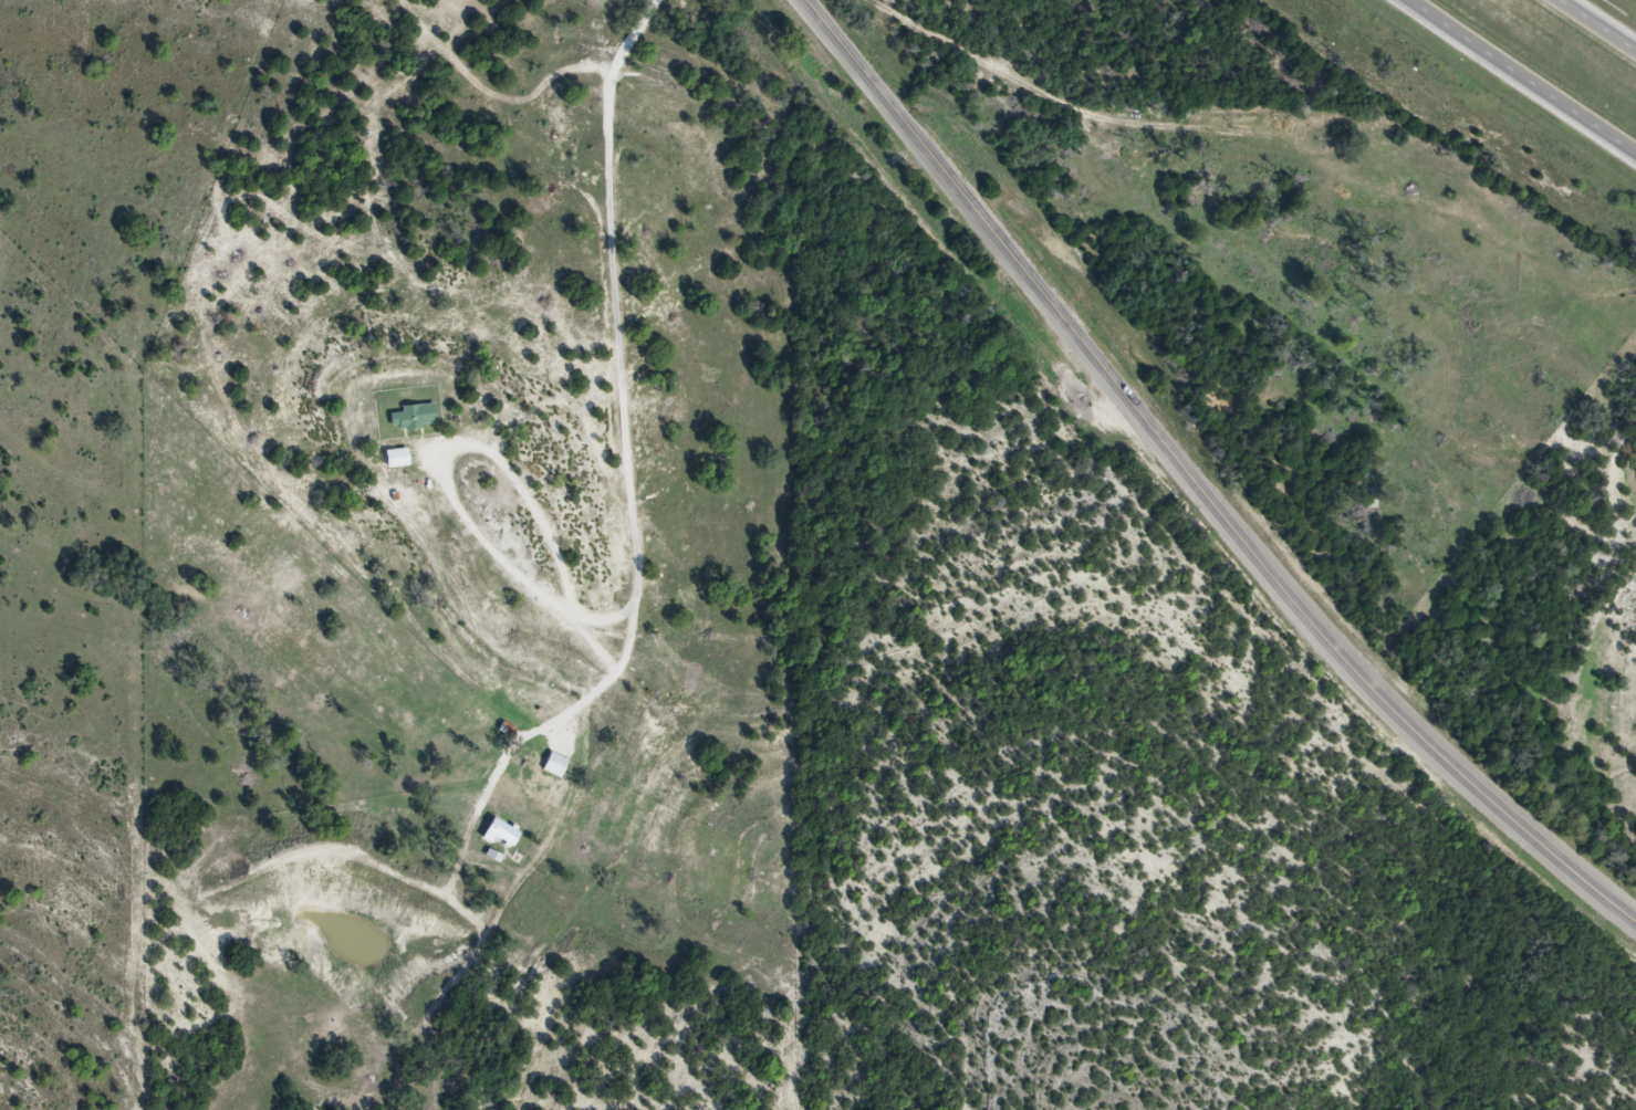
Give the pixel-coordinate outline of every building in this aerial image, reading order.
[(394,428),(438,426),(437,404),(404,405),(404,412),(393,412),(394,428)] [(388,467),(410,466),(409,448),(387,450),(388,467)] [(543,771),(560,778),(568,761),(550,753),(543,771)] [(513,848),(521,831),(494,819),(486,836),(513,848)]
